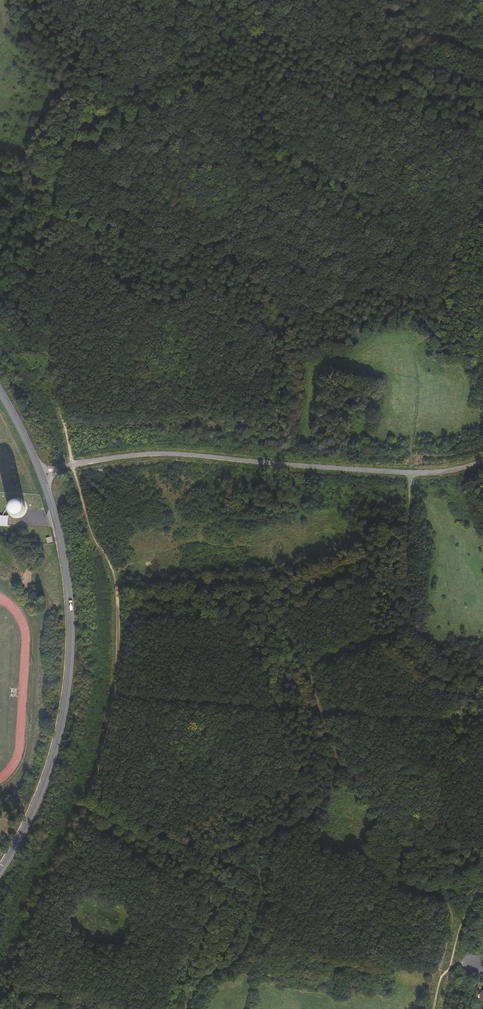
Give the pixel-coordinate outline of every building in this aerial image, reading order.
[(22,514),(23,511),(22,508),(21,505),(18,503),(15,502),(11,503),(9,505),(7,507),(6,511),(6,514),(8,517),(11,519),(14,519),(18,519),(20,517),(22,514)]
